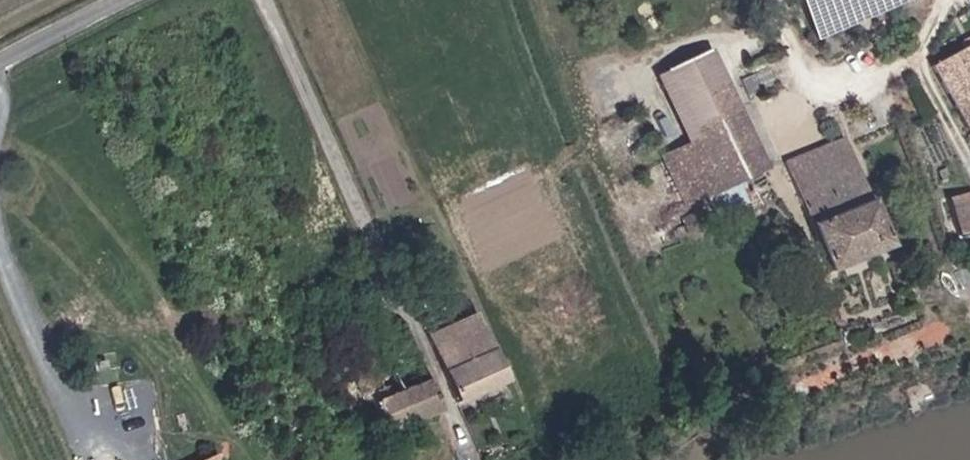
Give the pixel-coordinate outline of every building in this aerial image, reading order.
[(809,36),(879,0),(792,0),(809,36)] [(969,89),(969,36),(931,55),(953,98),(969,89)] [(710,163),(748,146),(706,53),(666,71),(692,142),(656,160),(678,207),(722,187),(710,163)] [(953,98),(969,129),(969,89),(953,98)] [(783,127),(770,139),(782,153),(796,141),(783,127)] [(887,243),(839,136),(782,161),(829,269),(887,243)] [(710,163),(722,187),(759,170),(748,146),(710,163)] [(947,196),(959,234),(969,231),(969,189),(947,196)] [(674,220),(680,234),(696,228),(689,213),(674,220)] [(474,321),(430,340),(460,407),(503,387),(474,321)] [(401,333),(352,354),(389,440),(438,419),(401,333)]
